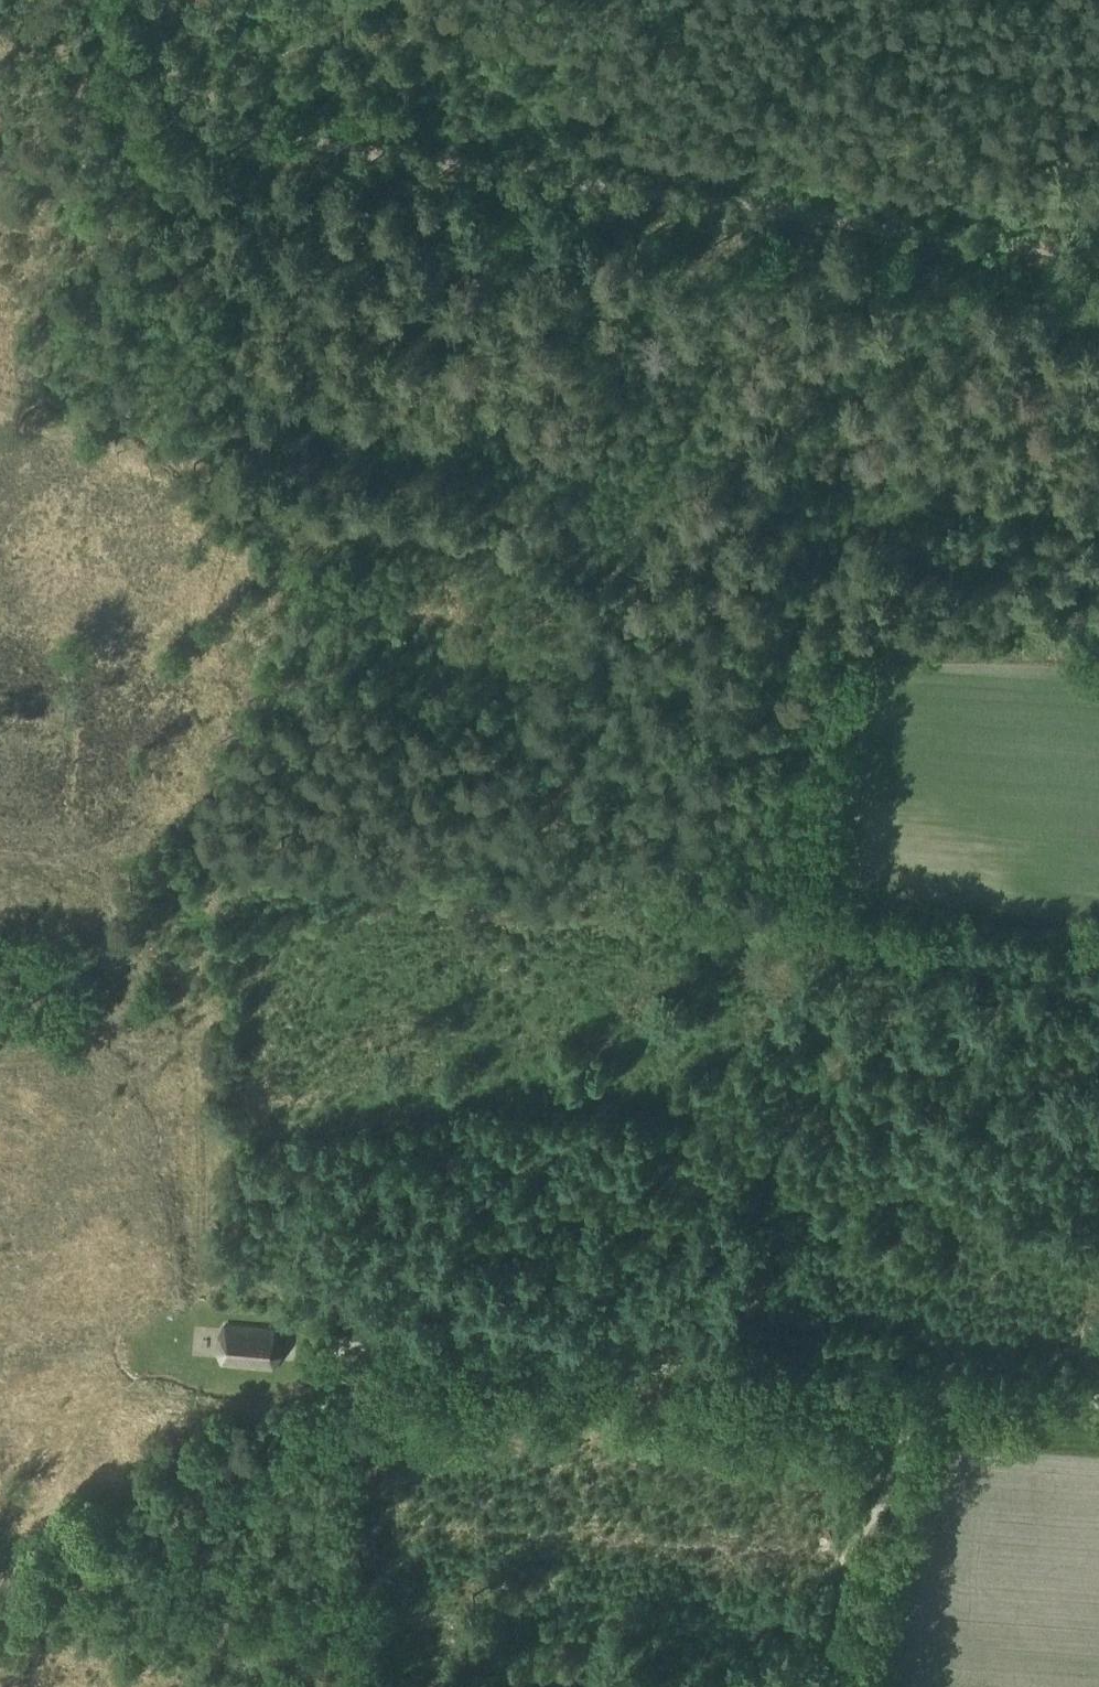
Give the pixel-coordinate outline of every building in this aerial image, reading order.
[(228,1357),(279,1361),(284,1350),(286,1335),(282,1323),(231,1319),(224,1330),(223,1345),(228,1357)]
